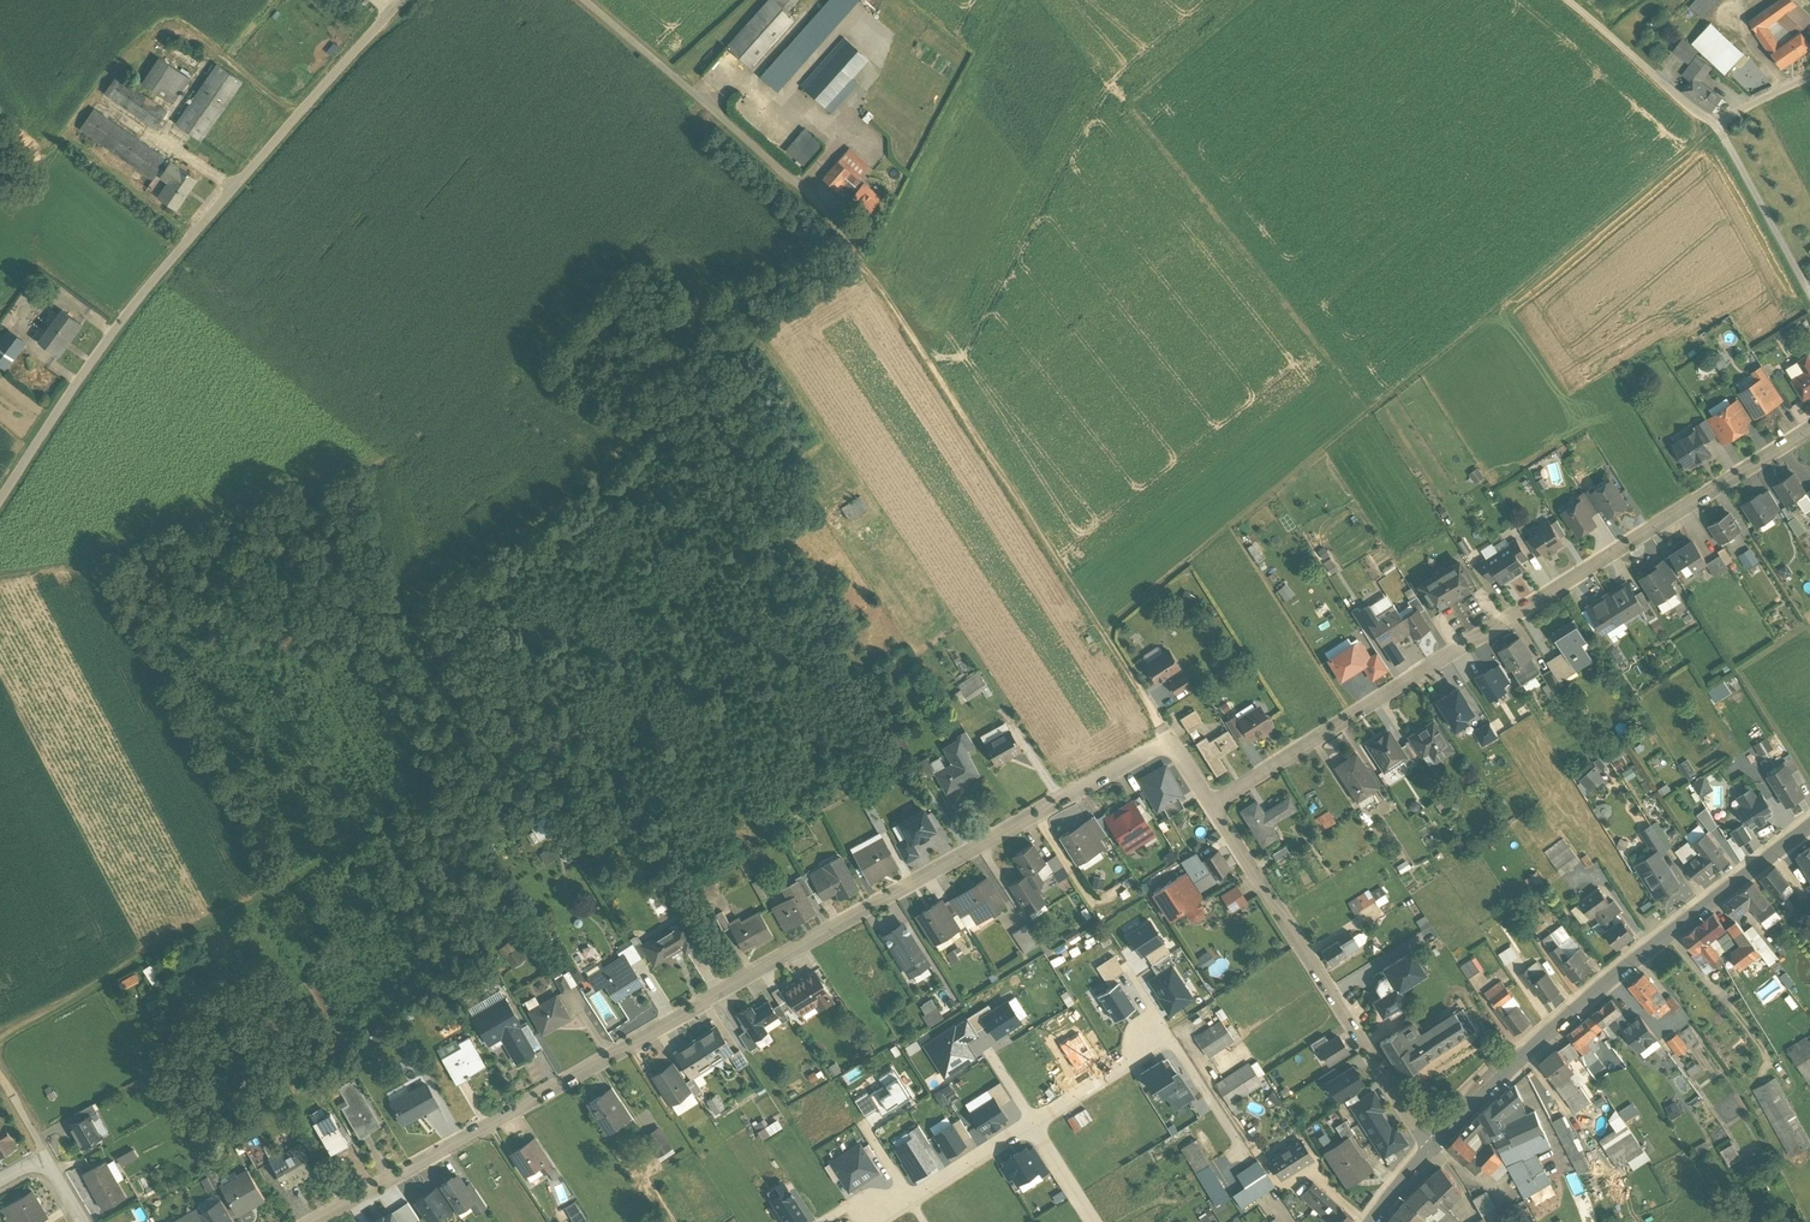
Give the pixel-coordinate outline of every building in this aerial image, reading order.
[(726,48),(749,67),(794,18),(787,11),(797,0),(769,0),(726,48)] [(760,77),(777,92),(782,88),(860,0),(829,0),(760,77)] [(1710,11),(1698,0),(1696,0),(1690,6),(1691,7),(1702,18),(1703,18),(1704,19),(1710,11)] [(1805,27),(1809,32),(1809,15),(1793,0),(1780,0),(1749,21),(1775,58),(1782,68),(1809,49),(1809,43),(1801,30),(1805,27)] [(1711,23),(1692,43),(1726,74),(1744,54),(1711,23)] [(1697,50),(1683,39),(1675,50),(1689,61),(1697,50)] [(800,86),(830,113),(836,106),(857,83),(851,77),(861,67),(836,45),(800,86)] [(1683,76),(1690,81),(1684,90),(1711,110),(1721,97),(1702,83),(1713,67),(1698,56),(1683,76)] [(190,79),(160,58),(143,83),(173,103),(190,79)] [(241,81),(217,64),(176,123),(201,141),(241,81)] [(167,111),(117,76),(105,93),(156,128),(167,111)] [(167,160),(94,109),(80,129),(153,180),(167,160)] [(785,149),(803,166),(824,144),(805,127),(785,149)] [(849,148),(838,160),(822,178),(865,216),(877,202),(868,195),(871,191),(858,179),(869,166),(849,148)] [(159,198),(177,209),(197,180),(179,168),(159,198)] [(82,324),(62,310),(40,341),(59,355),(82,324)] [(13,324),(0,341),(0,366),(5,370),(30,337),(13,324)] [(1796,362),(1803,373),(1809,369),(1809,360),(1807,355),(1796,362)] [(1772,382),(1762,366),(1750,374),(1756,382),(1758,385),(1762,382),(1765,387),(1772,382)] [(1803,373),(1792,380),(1803,399),(1809,394),(1809,369),(1803,373)] [(1765,387),(1762,382),(1758,385),(1756,382),(1741,392),(1756,415),(1775,403),(1765,387)] [(1772,382),(1765,387),(1775,403),(1782,398),(1772,382)] [(1743,423),(1750,418),(1738,400),(1731,405),(1743,423)] [(1743,423),(1731,405),(1712,416),(1719,427),(1727,440),(1746,428),(1743,423)] [(1705,419),(1692,428),(1695,432),(1696,431),(1704,443),(1715,435),(1713,432),(1705,419)] [(1727,440),(1719,427),(1713,432),(1715,435),(1721,444),(1727,440)] [(1695,432),(1685,439),(1684,438),(1683,439),(1684,439),(1673,446),(1686,465),(1694,460),(1695,462),(1707,454),(1706,452),(1708,451),(1704,443),(1696,431),(1695,432)] [(1476,483),(1484,477),(1478,468),(1470,474),(1476,483)] [(1793,474),(1775,485),(1787,505),(1792,512),(1801,506),(1796,499),(1805,493),(1793,474)] [(1614,485),(1606,490),(1604,486),(1594,492),(1593,493),(1593,494),(1594,493),(1603,508),(1607,516),(1615,511),(1616,512),(1627,505),(1614,485)] [(1603,508),(1594,493),(1593,494),(1593,493),(1594,492),(1591,489),(1584,494),(1596,512),(1603,508)] [(1780,509),(1768,491),(1760,496),(1771,515),(1771,514),(1780,509)] [(1796,499),(1801,506),(1804,512),(1807,512),(1809,510),(1809,499),(1808,495),(1806,493),(1805,493),(1796,499)] [(1596,512),(1584,494),(1575,500),(1577,504),(1580,502),(1590,516),(1596,512)] [(1771,515),(1760,496),(1759,494),(1743,504),(1756,526),(1773,516),(1771,514),(1771,515)] [(861,496),(842,509),(849,522),(869,509),(861,496)] [(1577,504),(1569,509),(1572,513),(1564,518),(1569,525),(1571,524),(1578,536),(1595,525),(1590,516),(1580,502),(1577,504)] [(1787,505),(1781,509),(1789,522),(1795,518),(1792,512),(1787,505)] [(835,530),(849,522),(842,509),(840,506),(826,515),(835,530)] [(1729,514),(1709,526),(1722,545),(1733,538),(1732,536),(1740,531),(1729,514)] [(1562,542),(1548,521),(1538,527),(1540,530),(1530,536),(1531,537),(1542,554),(1544,558),(1556,550),(1554,548),(1562,542)] [(1802,528),(1795,532),(1804,546),(1809,542),(1809,540),(1802,528)] [(1542,554),(1531,537),(1525,541),(1536,557),(1542,554)] [(1528,559),(1516,541),(1509,545),(1510,547),(1521,563),(1528,559)] [(1693,543),(1672,556),(1679,568),(1687,580),(1698,573),(1695,569),(1706,562),(1693,543)] [(1521,563),(1510,547),(1498,555),(1513,578),(1525,570),(1521,563)] [(1732,561),(1724,547),(1717,552),(1720,556),(1726,566),(1732,561)] [(1325,549),(1318,553),(1323,561),(1330,557),(1325,549)] [(1513,578),(1498,555),(1486,562),(1496,579),(1501,586),(1513,578)] [(1679,568),(1672,556),(1666,560),(1673,571),(1679,568)] [(1720,556),(1706,565),(1714,577),(1728,569),(1726,566),(1720,556)] [(1665,559),(1657,564),(1668,583),(1677,578),(1665,559)] [(1496,579),(1486,562),(1485,560),(1478,565),(1490,583),(1496,579)] [(1764,573),(1756,561),(1749,566),(1756,578),(1764,573)] [(1325,568),(1331,576),(1339,571),(1334,563),(1325,568)] [(1472,584),(1459,564),(1439,576),(1455,601),(1472,590),(1469,586),(1472,584)] [(1658,568),(1641,579),(1656,603),(1674,592),(1668,583),(1657,564),(1656,565),(1658,568)] [(1455,601),(1439,576),(1420,589),(1433,609),(1435,607),(1438,611),(1455,601)] [(1634,595),(1627,583),(1606,596),(1620,617),(1631,610),(1633,613),(1638,609),(1642,607),(1634,595)] [(1278,592),(1287,602),(1295,595),(1286,585),(1278,592)] [(1656,616),(1640,591),(1634,595),(1642,607),(1638,609),(1647,622),(1656,616)] [(1198,602),(1186,594),(1176,609),(1188,617),(1198,602)] [(1620,617),(1606,596),(1587,608),(1598,626),(1602,632),(1606,630),(1622,620),(1620,617)] [(1425,611),(1416,598),(1407,603),(1415,615),(1418,613),(1419,615),(1425,611)] [(1384,600),(1367,611),(1373,620),(1390,609),(1384,600)] [(1403,623),(1393,607),(1390,609),(1373,620),(1368,623),(1366,624),(1381,647),(1396,638),(1398,641),(1410,633),(1404,623),(1403,623)] [(1368,623),(1359,609),(1352,614),(1361,628),(1366,624),(1368,623)] [(1419,615),(1418,613),(1415,615),(1403,623),(1404,623),(1410,633),(1414,639),(1429,630),(1419,615)] [(1573,623),(1554,636),(1553,633),(1551,634),(1564,654),(1547,664),(1551,670),(1559,683),(1578,671),(1577,669),(1590,661),(1591,662),(1592,662),(1580,643),(1585,640),(1573,621),(1572,621),(1573,623)] [(1606,630),(1602,632),(1598,626),(1592,630),(1604,649),(1613,643),(1606,630)] [(1540,673),(1519,639),(1500,651),(1521,685),(1540,673)] [(1359,644),(1329,663),(1341,680),(1363,666),(1370,662),(1359,644)] [(1168,653),(1146,667),(1157,685),(1180,670),(1168,653)] [(1370,662),(1363,666),(1373,681),(1388,671),(1378,657),(1370,662)] [(1500,666),(1492,672),(1502,688),(1510,682),(1500,666)] [(1492,672),(1491,670),(1476,680),(1490,702),(1505,693),(1502,688),(1492,672)] [(1551,670),(1542,676),(1555,696),(1564,690),(1559,683),(1551,670)] [(978,677),(958,690),(965,700),(985,687),(978,677)] [(1185,678),(1170,688),(1176,697),(1191,687),(1185,678)] [(1474,716),(1458,692),(1438,705),(1457,732),(1467,725),(1465,722),(1474,716)] [(1239,723),(1238,723),(1246,734),(1250,741),(1263,733),(1265,734),(1269,732),(1269,729),(1271,727),(1260,709),(1239,723)] [(1203,726),(1194,713),(1180,722),(1188,736),(1203,726)] [(1239,723),(1235,717),(1225,723),(1236,741),(1246,734),(1238,723),(1239,723)] [(1433,725),(1410,740),(1412,743),(1423,759),(1424,759),(1431,754),(1437,762),(1437,763),(1452,753),(1433,725)] [(1498,739),(1489,725),(1473,736),(1482,749),(1498,739)] [(1006,727),(981,741),(984,748),(1006,736),(1004,731),(1007,730),(1006,727)] [(1006,736),(984,748),(996,769),(1021,755),(1010,734),(1009,734),(1007,730),(1004,731),(1006,736)] [(1228,733),(1209,745),(1206,740),(1195,746),(1216,779),(1226,773),(1219,761),(1238,749),(1228,733)] [(975,749),(965,734),(958,739),(966,755),(975,749)] [(1390,734),(1380,740),(1382,742),(1370,749),(1386,773),(1403,762),(1406,759),(1401,751),(1390,734)] [(1755,745),(1761,756),(1773,749),(1767,738),(1755,745)] [(958,743),(943,751),(950,764),(950,768),(968,758),(966,755),(958,739),(956,740),(958,743)] [(1423,759),(1412,743),(1406,747),(1417,763),(1423,759)] [(1417,763),(1406,747),(1401,751),(1406,759),(1403,762),(1408,769),(1417,763)] [(1431,754),(1424,759),(1429,767),(1437,762),(1431,754)] [(1611,764),(1605,756),(1594,764),(1597,769),(1580,784),(1590,794),(1604,781),(1599,775),(1602,771),(1611,764)] [(935,776),(945,796),(956,790),(955,789),(968,782),(968,783),(978,777),(968,758),(950,768),(944,771),(935,776)] [(1364,774),(1353,758),(1335,770),(1358,804),(1379,790),(1367,772),(1364,774)] [(927,760),(918,765),(925,777),(933,773),(934,773),(929,765),(927,760)] [(1679,765),(1686,778),(1695,774),(1689,760),(1679,765)] [(1790,760),(1782,765),(1785,770),(1786,769),(1790,775),(1797,771),(1790,760)] [(939,761),(931,765),(931,764),(929,765),(934,773),(933,773),(935,776),(944,771),(939,761)] [(1782,765),(1769,773),(1772,778),(1769,780),(1775,790),(1793,779),(1790,775),(1786,769),(1785,770),(1782,765)] [(1164,769),(1141,783),(1152,802),(1157,799),(1164,810),(1179,801),(1182,799),(1164,769)] [(1793,779),(1775,790),(1787,809),(1805,798),(1793,779)] [(1704,780),(1697,784),(1702,790),(1708,786),(1704,780)] [(436,792),(426,797),(430,805),(440,799),(436,792)] [(1761,796),(1756,800),(1750,792),(1738,799),(1743,808),(1738,811),(1750,830),(1758,825),(1758,827),(1766,822),(1766,821),(1773,816),(1761,796)] [(1147,812),(1139,799),(1133,804),(1133,805),(1141,816),(1147,812)] [(1290,800),(1264,816),(1257,804),(1241,814),(1263,849),(1275,842),(1268,830),(1297,812),(1290,800)] [(1179,801),(1164,810),(1170,820),(1185,811),(1179,801)] [(1133,805),(1133,804),(1107,821),(1106,821),(1113,831),(1125,849),(1140,839),(1151,832),(1141,816),(1133,805)] [(1717,828),(1706,810),(1696,817),(1710,834),(1717,828)] [(539,840),(559,829),(551,813),(530,823),(539,840)] [(926,838),(935,833),(924,814),(900,827),(908,841),(912,846),(920,842),(921,844),(927,840),(926,838)] [(1336,824),(1330,815),(1316,824),(1322,834),(1336,824)] [(888,834),(878,816),(869,821),(879,838),(888,834)] [(1105,817),(1097,822),(1106,836),(1113,831),(1106,821),(1107,821),(1105,817)] [(1094,818),(1060,841),(1067,852),(1070,850),(1080,864),(1104,849),(1100,841),(1106,837),(1106,836),(1097,822),(1094,818)] [(1699,825),(1686,837),(1693,845),(1706,832),(1699,825)] [(1742,827),(1730,834),(1739,849),(1751,841),(1742,827)] [(1666,852),(1650,828),(1640,834),(1655,858),(1655,859),(1659,856),(1666,852)] [(1151,832),(1140,839),(1146,848),(1157,841),(1151,832)] [(1706,835),(1692,847),(1698,856),(1701,858),(1715,847),(1706,835)] [(899,870),(882,841),(853,857),(870,887),(899,870)] [(912,846),(908,841),(896,848),(906,866),(919,859),(912,846)] [(1580,865),(1564,841),(1547,853),(1563,876),(1580,865)] [(1715,847),(1701,858),(1712,873),(1713,874),(1728,863),(1715,847)] [(1045,867),(1033,848),(1014,860),(1026,879),(1033,890),(1042,885),(1042,884),(1035,874),(1045,867)] [(1286,849),(1273,858),(1277,865),(1290,856),(1286,849)] [(547,864),(556,859),(552,850),(543,855),(547,864)] [(1797,858),(1801,864),(1798,865),(1804,876),(1807,874),(1809,879),(1809,850),(1797,858)] [(1230,870),(1218,852),(1202,862),(1203,864),(1214,881),(1215,881),(1224,875),(1230,870)] [(1677,886),(1659,856),(1655,859),(1655,858),(1639,868),(1646,879),(1645,882),(1648,888),(1651,888),(1658,898),(1677,886)] [(1712,873),(1701,858),(1698,856),(1684,867),(1698,884),(1712,873)] [(1194,857),(1181,865),(1185,871),(1187,874),(1200,866),(1194,857)] [(539,870),(544,867),(540,859),(535,861),(539,870)] [(1054,876),(1042,884),(1042,885),(1033,890),(1038,898),(1039,898),(1070,879),(1057,859),(1047,865),(1054,876)] [(754,876),(745,860),(739,864),(748,879),(754,876)] [(840,862),(823,870),(827,877),(814,883),(820,894),(822,893),(826,900),(836,895),(841,902),(857,893),(840,862)] [(1187,874),(1187,875),(1200,894),(1217,884),(1215,881),(1214,881),(1203,864),(1200,866),(1187,874)] [(1413,870),(1408,864),(1398,870),(1403,876),(1413,870)] [(1787,885),(1775,869),(1761,880),(1773,896),(1779,892),(1787,885)] [(1187,875),(1187,874),(1185,871),(1180,874),(1182,878),(1181,879),(1193,898),(1198,905),(1204,901),(1200,894),(1187,875)] [(1542,887),(1535,874),(1529,878),(1537,890),(1542,887)] [(1224,875),(1215,881),(1217,884),(1226,878),(1224,875)] [(803,879),(794,884),(796,886),(797,885),(806,902),(813,897),(803,879)] [(1039,898),(1038,898),(1033,890),(1026,879),(1011,889),(1028,915),(1043,905),(1039,898)] [(1193,898),(1181,879),(1154,897),(1171,923),(1185,913),(1197,906),(1198,905),(1193,898)] [(814,883),(812,880),(811,880),(805,883),(813,897),(820,894),(814,883)] [(1004,908),(987,880),(986,881),(987,882),(977,887),(978,888),(971,893),(970,891),(969,891),(971,893),(951,906),(958,917),(959,919),(969,912),(977,925),(978,925),(976,922),(988,914),(990,918),(1004,908)] [(768,900),(758,883),(753,886),(762,903),(768,900)] [(806,902),(797,885),(796,886),(783,893),(788,903),(773,912),(785,934),(815,917),(806,902)] [(1769,905),(1753,885),(1739,896),(1748,907),(1755,916),(1769,905)] [(705,887),(706,897),(715,896),(715,886),(705,887)] [(1603,910),(1610,905),(1599,890),(1579,904),(1590,919),(1595,915),(1603,910)] [(1238,891),(1223,900),(1232,914),(1246,905),(1238,891)] [(1370,895),(1349,908),(1356,918),(1387,898),(1382,892),(1372,898),(1370,895)] [(1785,900),(1779,892),(1773,896),(1780,904),(1785,900)] [(1785,900),(1780,904),(1786,913),(1781,917),(1785,923),(1797,913),(1792,907),(1799,902),(1793,894),(1785,900)] [(1748,907),(1739,896),(1732,901),(1741,913),(1748,907)] [(1732,901),(1723,908),(1733,920),(1738,916),(1741,913),(1732,901)] [(1614,902),(1610,905),(1619,917),(1623,914),(1614,902)] [(943,907),(941,904),(931,911),(932,913),(919,921),(918,919),(917,920),(935,948),(936,948),(935,946),(946,939),(947,940),(959,932),(952,921),(943,907)] [(951,906),(949,904),(943,907),(952,921),(958,917),(951,906)] [(1619,917),(1610,905),(1603,910),(1614,926),(1621,921),(1619,917)] [(1782,921),(1769,905),(1755,916),(1768,932),(1782,921)] [(1197,906),(1185,913),(1190,921),(1193,924),(1198,924),(1201,921),(1203,917),(1202,913),(1197,906)] [(1614,926),(1603,910),(1595,915),(1607,931),(1614,926)] [(731,931),(722,915),(715,919),(724,935),(730,931),(731,931)] [(1713,916),(1693,931),(1706,948),(1709,946),(1725,932),(1713,916)] [(1745,925),(1738,916),(1733,920),(1740,930),(1745,925)] [(759,917),(731,932),(731,931),(730,931),(743,954),(755,948),(755,947),(761,944),(762,947),(773,941),(759,917)] [(1046,920),(1039,924),(1047,937),(1054,932),(1046,920)] [(1607,931),(1605,932),(1617,949),(1633,938),(1621,921),(1614,926),(1607,931)] [(1601,923),(1594,926),(1597,935),(1605,932),(1601,923)] [(698,947),(683,924),(644,949),(649,958),(655,967),(682,950),(686,955),(698,947)] [(1142,959),(1145,957),(1163,945),(1151,925),(1127,940),(1134,951),(1136,950),(1142,959)] [(922,960),(902,928),(883,940),(903,972),(906,970),(911,979),(925,970),(923,967),(919,961),(922,960)] [(1570,940),(1561,928),(1552,935),(1561,946),(1570,940)] [(1760,955),(1766,963),(1770,967),(1779,960),(1753,928),(1744,935),(1750,942),(1760,955)] [(1027,929),(1013,938),(1022,952),(1036,943),(1027,929)] [(1706,948),(1693,931),(1681,941),(1694,957),(1700,953),(1706,948)] [(1742,932),(1735,937),(1743,947),(1750,942),(1744,935),(1742,932)] [(1550,937),(1542,943),(1550,953),(1551,954),(1558,949),(1559,948),(1550,937)] [(644,949),(637,938),(630,942),(633,946),(642,961),(649,958),(644,949)] [(1351,938),(1339,946),(1343,952),(1355,944),(1351,938)] [(500,952),(514,969),(526,959),(511,942),(500,952)] [(1743,947),(1729,958),(1739,972),(1760,955),(1750,942),(1743,947)] [(1036,943),(1022,952),(1025,957),(1039,948),(1036,943)] [(1145,957),(1153,969),(1170,958),(1171,957),(1163,945),(1145,957)] [(1338,945),(1324,955),(1332,970),(1347,960),(1343,952),(1339,946),(1338,945)] [(633,946),(618,956),(621,961),(624,959),(631,969),(642,961),(633,946)] [(1706,948),(1700,953),(1714,971),(1723,964),(1709,946),(1706,948)] [(1566,960),(1558,949),(1551,954),(1550,953),(1550,954),(1559,966),(1566,960)] [(952,966),(965,960),(960,950),(947,956),(952,966)] [(1510,951),(1498,958),(1505,969),(1517,962),(1510,951)] [(1566,960),(1559,966),(1573,984),(1573,983),(1576,985),(1581,981),(1581,978),(1590,971),(1584,963),(1587,961),(1579,951),(1566,960)] [(1700,953),(1694,957),(1691,959),(1706,977),(1714,971),(1700,953)] [(1412,955),(1384,972),(1388,978),(1378,985),(1376,992),(1381,1000),(1373,1004),(1383,1020),(1388,1017),(1407,1005),(1400,994),(1426,977),(1412,955)] [(1760,955),(1739,972),(1745,980),(1766,963),(1760,955)] [(1151,970),(1158,980),(1172,971),(1176,968),(1170,958),(1153,969),(1151,970)] [(631,969),(624,959),(621,961),(604,972),(610,981),(605,984),(615,1000),(631,990),(633,993),(642,988),(631,969)] [(1205,959),(1198,964),(1204,972),(1211,967),(1205,959)] [(1098,971),(1111,992),(1119,987),(1115,980),(1124,975),(1114,960),(1098,971)] [(1479,975),(1471,963),(1459,971),(1467,983),(1479,975)] [(1536,965),(1527,972),(1535,984),(1545,977),(1536,965)] [(572,974),(579,984),(584,981),(578,970),(572,974)] [(1159,1002),(1169,1018),(1193,1003),(1172,971),(1158,980),(1150,985),(1161,1001),(1159,1002)] [(1545,977),(1535,984),(1527,972),(1519,978),(1534,997),(1536,995),(1544,1005),(1558,994),(1545,977)] [(814,976),(785,994),(800,1019),(816,1008),(819,1012),(832,1004),(814,976)] [(1657,992),(1644,976),(1628,989),(1641,1005),(1657,992)] [(571,991),(563,978),(556,983),(563,995),(571,991)] [(217,1010),(204,987),(195,992),(208,1015),(217,1010)] [(1116,1025),(1136,1012),(1119,987),(1111,992),(1099,1000),(1116,1025)] [(1505,992),(1489,1004),(1495,1012),(1494,1013),(1495,1013),(1501,1009),(1512,1000),(1505,992)] [(1666,1004),(1657,992),(1641,1005),(1650,1016),(1654,1013),(1665,1005),(1666,1004)] [(557,998),(529,1014),(543,1037),(570,1021),(557,998)] [(1672,1013),(1679,1010),(1674,999),(1667,1002),(1672,1013)] [(505,1001),(494,1008),(494,1009),(475,1020),(484,1036),(489,1034),(493,1041),(508,1033),(511,1039),(505,1043),(517,1063),(534,1053),(525,1037),(505,1001)] [(932,1003),(924,1008),(924,1009),(921,1011),(926,1019),(937,1012),(932,1003)] [(1621,1015),(1611,1003),(1592,1018),(1601,1030),(1602,1030),(1608,1026),(1620,1016),(1621,1015)] [(768,1004),(754,1013),(764,1029),(778,1021),(779,1020),(773,1012),(768,1004)] [(1407,1005),(1388,1017),(1392,1023),(1411,1011),(1407,1005)] [(1665,1005),(1654,1013),(1660,1020),(1667,1013),(1668,1014),(1670,1012),(1665,1005)] [(993,1016),(984,1022),(988,1030),(996,1043),(1021,1027),(1008,1007),(993,1016)] [(789,1023),(779,1008),(773,1012),(779,1020),(778,1021),(782,1027),(789,1023)] [(754,1013),(751,1009),(737,1018),(743,1027),(741,1028),(745,1035),(747,1034),(754,1044),(768,1035),(764,1029),(754,1013)] [(1507,1018),(1501,1009),(1495,1013),(1502,1022),(1507,1018)] [(989,1010),(968,1023),(977,1037),(988,1030),(984,1022),(993,1016),(989,1010)] [(926,1019),(923,1021),(928,1029),(942,1020),(937,1012),(926,1019)] [(1507,1018),(1502,1022),(1514,1038),(1528,1027),(1516,1012),(1507,1018)] [(1475,1034),(1462,1013),(1455,1017),(1468,1038),(1475,1034)] [(1620,1016),(1608,1026),(1617,1038),(1623,1033),(1622,1033),(1629,1028),(1620,1016)] [(1413,1026),(1381,1047),(1402,1080),(1468,1038),(1455,1017),(1421,1039),(1413,1026)] [(1601,1030),(1592,1018),(1586,1023),(1595,1035),(1601,1030)] [(1655,1040),(1640,1020),(1629,1028),(1622,1033),(1623,1033),(1636,1051),(1643,1046),(1645,1048),(1655,1040)] [(376,1041),(383,1039),(378,1023),(371,1025),(376,1041)] [(968,1023),(956,1031),(968,1050),(980,1042),(977,1037),(968,1023)] [(1586,1023),(1567,1038),(1577,1051),(1584,1045),(1595,1035),(1586,1023)] [(1221,1026),(1196,1042),(1209,1062),(1234,1046),(1221,1026)] [(1689,1030),(1677,1039),(1687,1052),(1699,1043),(1689,1030)] [(716,1031),(696,1043),(710,1064),(720,1057),(722,1060),(730,1055),(732,1058),(733,1057),(716,1031)] [(926,1050),(945,1082),(976,1063),(968,1050),(956,1031),(926,1050)] [(531,1033),(525,1037),(536,1056),(542,1052),(531,1033)] [(754,1044),(747,1034),(745,1035),(739,1039),(749,1055),(758,1049),(754,1044)] [(1083,1041),(1096,1061),(1107,1054),(1094,1034),(1083,1041)] [(1056,1049),(1076,1080),(1090,1071),(1087,1067),(1096,1061),(1083,1041),(1079,1035),(1056,1049)] [(1677,1039),(1676,1037),(1667,1044),(1678,1058),(1687,1052),(1677,1039)] [(1787,1053),(1806,1083),(1809,1081),(1809,1038),(1787,1053)] [(468,1039),(458,1044),(461,1049),(441,1059),(455,1084),(485,1068),(468,1039)] [(1325,1040),(1311,1049),(1316,1056),(1320,1054),(1320,1053),(1330,1047),(1325,1040)] [(1330,1047),(1320,1053),(1320,1054),(1329,1068),(1349,1056),(1339,1041),(1330,1047)] [(696,1043),(675,1057),(691,1080),(692,1079),(699,1075),(698,1072),(710,1064),(696,1043)] [(1570,1045),(1562,1051),(1558,1055),(1567,1067),(1571,1063),(1578,1058),(1570,1045)] [(1584,1045),(1577,1051),(1582,1058),(1589,1052),(1584,1045)] [(733,1057),(732,1058),(737,1066),(734,1067),(738,1073),(748,1067),(739,1053),(733,1057)] [(1558,1055),(1557,1054),(1539,1068),(1554,1088),(1555,1087),(1555,1088),(1568,1077),(1573,1073),(1567,1067),(1558,1055)] [(1152,1093),(1156,1091),(1163,1102),(1167,1100),(1185,1088),(1178,1077),(1173,1068),(1168,1071),(1164,1065),(1143,1078),(1152,1093)] [(1688,1074),(1695,1083),(1705,1076),(1698,1067),(1688,1074)] [(667,1071),(654,1080),(671,1107),(685,1098),(692,1094),(688,1088),(686,1086),(675,1068),(668,1073),(667,1071)] [(1249,1069),(1216,1090),(1229,1110),(1236,1106),(1262,1089),(1249,1069)] [(285,1085),(295,1080),(289,1070),(280,1074),(285,1085)] [(1340,1079),(1327,1087),(1328,1087),(1338,1103),(1348,1096),(1349,1097),(1353,1094),(1353,1093),(1363,1086),(1353,1070),(1340,1079)] [(887,1090),(870,1101),(878,1114),(880,1118),(897,1107),(900,1111),(913,1102),(894,1073),(881,1081),(887,1090)] [(1336,1073),(1318,1084),(1322,1091),(1328,1087),(1327,1087),(1340,1079),(1336,1073)] [(1568,1077),(1555,1088),(1555,1087),(1554,1088),(1563,1102),(1579,1092),(1578,1091),(1568,1077)] [(702,1094),(693,1081),(692,1079),(691,1080),(692,1082),(686,1086),(688,1088),(692,1094),(695,1099),(702,1094)] [(377,1125),(352,1081),(341,1087),(351,1104),(343,1109),(358,1136),(366,1132),(377,1125)] [(1775,1081),(1754,1093),(1791,1160),(1809,1149),(1809,1145),(1775,1081)] [(425,1085),(391,1104),(395,1112),(394,1112),(402,1125),(437,1106),(425,1085)] [(994,1105),(1000,1114),(1013,1105),(1001,1087),(988,1095),(994,1105)] [(1194,1102),(1185,1088),(1167,1100),(1176,1113),(1194,1102)] [(1514,1089),(1503,1098),(1508,1110),(1519,1101),(1514,1089)] [(612,1090),(604,1095),(605,1096),(589,1106),(610,1139),(633,1124),(612,1090)] [(1579,1092),(1563,1102),(1573,1117),(1590,1106),(1580,1090),(1578,1091),(1579,1092)] [(53,1093),(45,1097),(49,1103),(56,1099),(53,1093)] [(1361,1105),(1353,1110),(1363,1127),(1380,1116),(1385,1113),(1374,1097),(1361,1105)] [(685,1098),(671,1107),(677,1116),(691,1107),(685,1098)] [(866,1122),(878,1114),(870,1101),(868,1098),(855,1106),(866,1122)] [(1503,1098),(1497,1104),(1503,1114),(1508,1110),(1503,1098)] [(724,1113),(715,1099),(707,1105),(715,1118),(724,1113)] [(1349,1104),(1353,1110),(1361,1105),(1357,1099),(1349,1104)] [(1528,1119),(1519,1101),(1508,1110),(1503,1114),(1496,1120),(1502,1132),(1505,1130),(1528,1119)] [(1497,1104),(1490,1109),(1496,1120),(1503,1114),(1497,1104)] [(1000,1114),(994,1105),(972,1118),(984,1138),(992,1133),(993,1135),(1000,1131),(999,1129),(1006,1124),(1000,1114)] [(1632,1105),(1619,1112),(1625,1123),(1638,1116),(1632,1105)] [(1236,1106),(1229,1110),(1233,1116),(1240,1112),(1236,1106)] [(92,1107),(73,1117),(77,1124),(90,1117),(90,1118),(96,1114),(92,1107)] [(1496,1120),(1490,1109),(1479,1119),(1489,1138),(1502,1132),(1496,1120)] [(335,1125),(329,1115),(314,1124),(331,1153),(333,1151),(345,1144),(346,1144),(335,1125)] [(1380,1116),(1363,1127),(1375,1145),(1392,1135),(1380,1116)] [(77,1124),(70,1128),(82,1149),(102,1138),(90,1118),(90,1117),(77,1124)] [(1528,1119),(1505,1130),(1513,1150),(1527,1144),(1543,1136),(1533,1117),(1528,1119)] [(1564,1120),(1551,1127),(1578,1179),(1592,1172),(1564,1120)] [(355,1142),(342,1121),(335,1125),(346,1144),(345,1144),(347,1147),(355,1142)] [(1476,1121),(1466,1132),(1472,1138),(1474,1136),(1481,1130),(1482,1129),(1476,1121)] [(762,1145),(783,1132),(778,1124),(770,1129),(766,1122),(752,1130),(762,1145)] [(0,1124),(0,1156),(3,1155),(4,1152),(8,1150),(12,1151),(15,1149),(0,1124)] [(972,1143),(961,1125),(952,1130),(964,1148),(972,1143)] [(1355,1139),(1346,1125),(1336,1132),(1345,1145),(1348,1143),(1355,1139)] [(1643,1155),(1625,1127),(1599,1145),(1617,1172),(1643,1155)] [(964,1148),(952,1130),(935,1141),(948,1162),(950,1161),(966,1151),(964,1148)] [(1481,1130),(1474,1136),(1485,1146),(1488,1144),(1481,1130)] [(1489,1138),(1523,1204),(1551,1190),(1535,1159),(1527,1144),(1513,1150),(1505,1130),(1502,1132),(1489,1138)] [(366,1132),(358,1136),(361,1140),(368,1136),(366,1132)] [(924,1153),(930,1149),(919,1132),(916,1133),(910,1137),(914,1143),(917,1141),(924,1153)] [(1392,1135),(1375,1145),(1385,1162),(1394,1157),(1407,1149),(1396,1132),(1392,1135)] [(1472,1138),(1466,1132),(1458,1140),(1464,1145),(1472,1138)] [(667,1146),(659,1133),(645,1142),(654,1155),(667,1146)] [(1543,1136),(1527,1144),(1535,1159),(1550,1152),(1543,1136)] [(910,1137),(894,1147),(897,1153),(914,1143),(910,1137)] [(257,1138),(243,1147),(257,1172),(271,1163),(263,1149),(257,1138)] [(1458,1140),(1446,1152),(1463,1168),(1474,1156),(1474,1155),(1464,1145),(1458,1140)] [(903,1168),(914,1185),(927,1178),(926,1177),(935,1171),(924,1153),(917,1141),(914,1143),(897,1153),(896,1154),(905,1167),(903,1168)] [(1345,1145),(1326,1158),(1346,1188),(1357,1180),(1359,1183),(1372,1174),(1366,1165),(1364,1166),(1348,1143),(1345,1145)] [(347,1147),(345,1144),(333,1151),(337,1158),(349,1151),(347,1147)] [(536,1155),(529,1145),(512,1157),(526,1178),(542,1167),(547,1174),(555,1169),(543,1151),(536,1155)] [(300,1146),(290,1152),(288,1152),(282,1155),(282,1157),(281,1157),(287,1167),(277,1173),(282,1182),(281,1182),(282,1184),(283,1183),(286,1189),(302,1180),(303,1181),(305,1180),(304,1179),(312,1174),(305,1161),(308,1159),(300,1146)] [(667,1146),(654,1155),(658,1161),(672,1152),(667,1146)] [(1229,1203),(1193,1146),(1181,1154),(1217,1211),(1229,1203)] [(1295,1152),(1293,1151),(1277,1161),(1277,1163),(1280,1168),(1274,1172),(1270,1165),(1269,1166),(1281,1184),(1312,1164),(1301,1146),(1300,1146),(1304,1153),(1298,1156),(1295,1152)] [(1491,1149),(1488,1147),(1476,1158),(1486,1166),(1481,1172),(1488,1179),(1501,1165),(1491,1149)] [(280,1153),(272,1158),(266,1148),(263,1149),(271,1163),(277,1173),(287,1167),(281,1157),(282,1157),(280,1153)] [(860,1150),(846,1159),(864,1187),(878,1178),(870,1165),(863,1154),(860,1150)] [(869,1150),(863,1154),(870,1165),(876,1161),(869,1150)] [(1735,1159),(1730,1150),(1721,1156),(1729,1170),(1740,1163),(1737,1158),(1735,1159)] [(133,1152),(118,1161),(122,1168),(138,1160),(133,1152)] [(1034,1154),(1027,1158),(1040,1177),(1041,1182),(1050,1177),(1034,1154)] [(1025,1155),(1004,1168),(1019,1190),(1040,1177),(1027,1158),(1025,1155)] [(1474,1156),(1463,1168),(1475,1179),(1481,1172),(1486,1166),(1476,1158),(1474,1156)] [(1394,1157),(1385,1162),(1389,1168),(1398,1163),(1394,1157)] [(849,1197),(864,1187),(846,1159),(831,1169),(841,1184),(849,1197)] [(123,1181),(113,1163),(106,1167),(115,1184),(123,1181)] [(106,1167),(104,1165),(83,1176),(102,1212),(124,1200),(115,1184),(106,1167)] [(1275,1192),(1259,1166),(1237,1181),(1247,1194),(1234,1202),(1242,1214),(1275,1192)] [(835,1188),(841,1184),(831,1169),(825,1172),(835,1188)] [(222,1187),(213,1171),(205,1176),(214,1192),(220,1188),(222,1187)] [(222,1187),(220,1188),(237,1217),(264,1202),(247,1173),(222,1187)] [(1449,1182),(1440,1173),(1421,1191),(1437,1207),(1444,1214),(1460,1199),(1452,1191),(1454,1189),(1448,1183),(1449,1182)] [(1576,1177),(1567,1179),(1573,1199),(1581,1196),(1576,1177)] [(458,1179),(453,1182),(452,1180),(444,1186),(445,1188),(441,1190),(454,1210),(457,1214),(470,1206),(473,1203),(469,1196),(458,1179)] [(782,1188),(768,1197),(776,1209),(785,1221),(804,1221),(782,1188)] [(1314,1188),(1301,1202),(1322,1221),(1330,1221),(1340,1211),(1314,1188)] [(454,1210),(441,1191),(435,1195),(448,1214),(454,1210)] [(1437,1207),(1421,1191),(1407,1205),(1414,1213),(1415,1212),(1423,1220),(1429,1215),(1432,1218),(1435,1215),(1432,1212),(1437,1207)] [(487,1210),(475,1192),(469,1196),(473,1203),(470,1206),(477,1217),(487,1210)] [(31,1194),(1,1212),(4,1217),(3,1218),(4,1220),(5,1220),(7,1221),(13,1221),(20,1218),(22,1221),(44,1221),(47,1220),(31,1194)] [(435,1195),(428,1200),(427,1198),(416,1206),(427,1221),(440,1221),(449,1216),(448,1214),(435,1195)] [(213,1198),(198,1207),(202,1213),(217,1204),(213,1198)] [(1490,1214),(1481,1199),(1472,1204),(1481,1220),(1490,1214)] [(221,1204),(214,1208),(223,1221),(230,1221),(231,1221),(221,1204)] [(1414,1213),(1407,1205),(1393,1221),(1422,1221),(1414,1213)] [(408,1206),(392,1216),(396,1221),(418,1221),(408,1206)] [(575,1207),(566,1213),(572,1221),(584,1221),(575,1207)] [(214,1208),(201,1216),(204,1221),(223,1221),(214,1208)] [(776,1209),(770,1213),(775,1221),(785,1221),(776,1209)] [(1526,1210),(1518,1214),(1521,1220),(1517,1221),(1532,1221),(1526,1210)] [(1330,1221),(1351,1221),(1340,1211),(1330,1221)] [(183,1221),(204,1221),(201,1216),(199,1213),(183,1221)]
